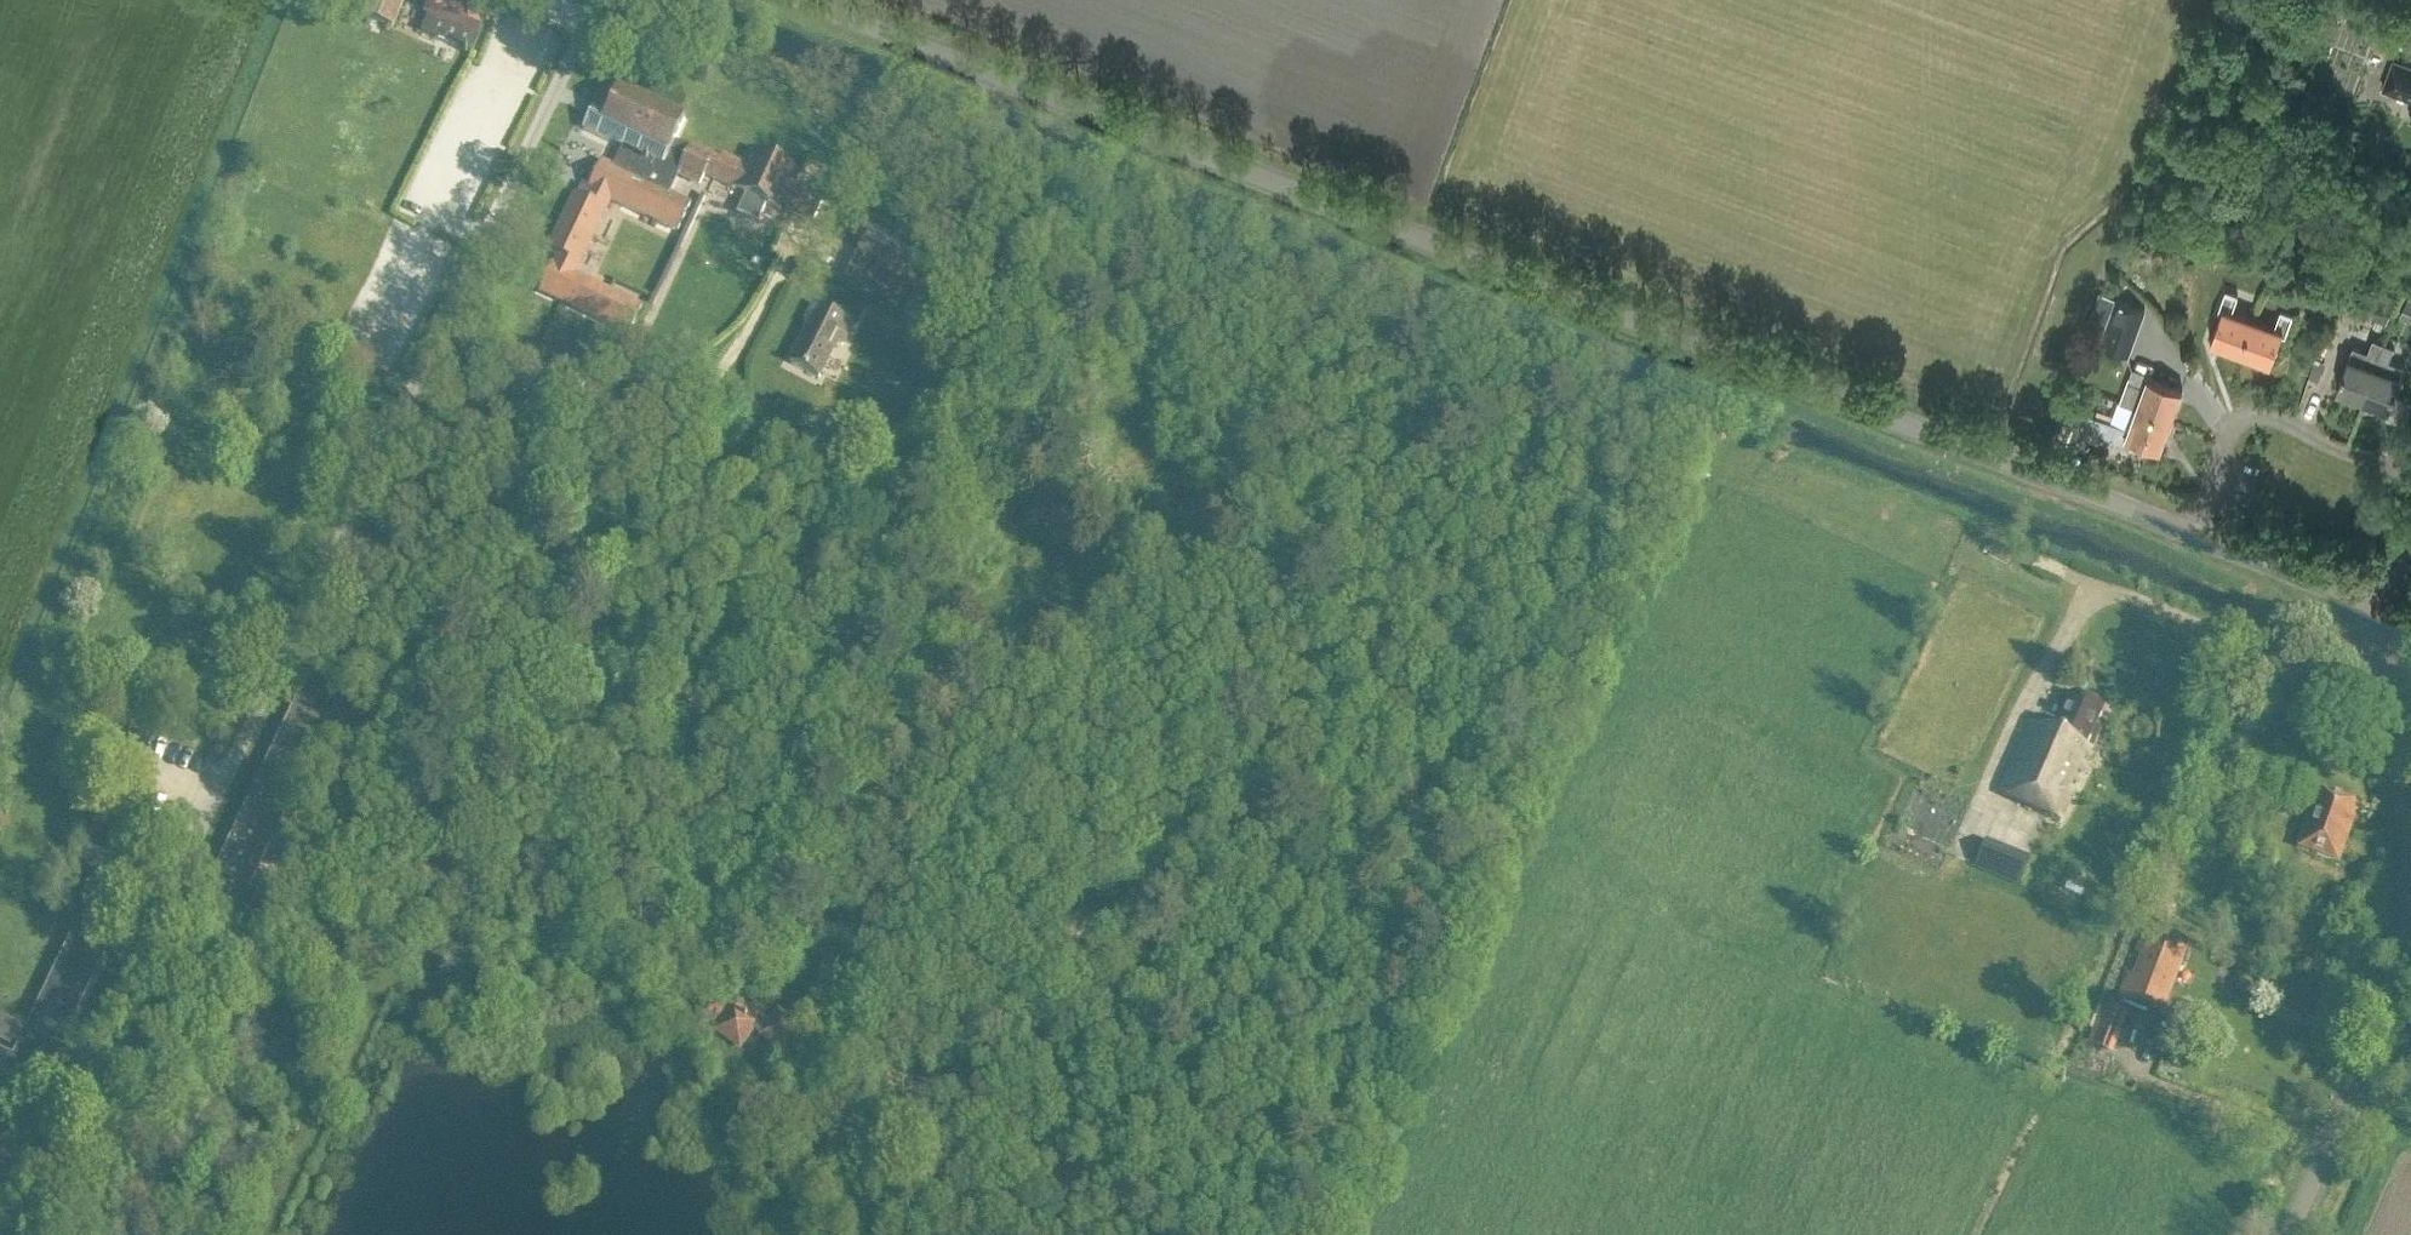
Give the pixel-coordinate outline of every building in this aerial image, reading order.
[(406,0),(372,0),(364,21),(393,33),(406,0)] [(491,8),(473,0),(431,0),(423,18),(428,20),(422,36),(472,56),(491,8)] [(2383,91),(2400,96),(2410,100),(2410,67),(2393,61),(2388,76),(2383,91)] [(690,153),(688,152),(675,146),(685,124),(618,92),(602,125),(588,119),(582,133),(622,152),(618,162),(674,189),(678,180),(678,179),(677,179),(690,153)] [(800,175),(747,151),(741,166),(723,158),(721,163),(714,160),(715,158),(692,148),(678,179),(678,180),(700,190),(704,179),(746,198),(737,218),(758,227),(767,206),(813,227),(824,202),(794,189),(800,175)] [(670,197),(674,189),(618,162),(613,171),(600,164),(588,190),(583,187),(577,199),(574,198),(547,255),(557,259),(540,296),(629,338),(642,309),(577,279),(612,205),(677,235),(691,207),(670,197)] [(2354,279),(2344,307),(2350,309),(2387,324),(2398,296),(2361,282),(2354,279)] [(2241,354),(2254,320),(2232,312),(2239,293),(2227,288),(2220,307),(2224,308),(2211,343),(2241,354)] [(2409,292),(2399,319),(2410,324),(2410,292),(2409,292)] [(2146,310),(2116,299),(2099,346),(2129,357),(2146,310)] [(842,350),(853,329),(813,309),(804,326),(809,329),(789,366),(820,382),(838,347),(842,350)] [(2254,320),(2241,354),(2271,366),(2284,331),(2288,333),(2295,314),(2282,309),(2275,328),(2254,320)] [(2348,359),(2337,389),(2364,399),(2384,344),(2374,341),(2369,354),(2354,349),(2350,360),(2348,359)] [(2384,344),(2364,399),(2390,409),(2394,397),(2406,366),(2389,360),(2394,348),(2384,344)] [(2131,367),(2118,401),(2137,409),(2171,421),(2183,391),(2148,379),(2150,374),(2131,367)] [(2068,407),(2063,419),(2084,428),(2085,428),(2097,432),(2099,433),(2125,443),(2126,439),(2129,430),(2115,425),(2110,423),(2068,407)] [(2129,430),(2126,439),(2160,451),(2171,421),(2137,409),(2129,430)] [(2084,428),(2081,436),(2095,442),(2099,433),(2097,432),(2085,428),(2084,428)] [(250,893),(337,707),(302,690),(214,876),(250,893)] [(2045,821),(2061,827),(2093,759),(2090,758),(2101,734),(2095,732),(2104,712),(2070,696),(2056,728),(2034,719),(1997,798),(2045,821)] [(2339,865),(2358,808),(2314,794),(2296,851),(2339,865)] [(2020,888),(2032,859),(1989,841),(1977,870),(2020,888)] [(2161,955),(2140,946),(2136,958),(2141,959),(2133,979),(2128,977),(2118,1004),(2146,1015),(2149,1007),(2163,1012),(2185,954),(2165,946),(2161,955)] [(770,1023),(738,1000),(713,1035),(741,1055),(755,1036),(759,1039),(758,1041),(784,1060),(805,1031),(778,1012),(770,1023)] [(2111,1057),(2126,1020),(2103,1011),(2088,1048),(2111,1057)] [(17,1046),(26,1021),(0,1012),(0,1039),(17,1046)]
